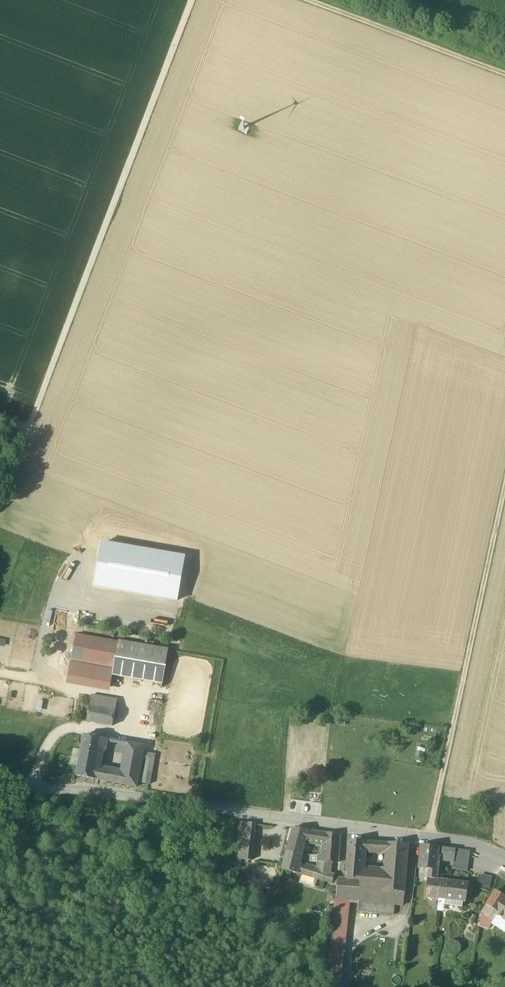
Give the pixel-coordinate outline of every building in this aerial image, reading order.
[(119,643),(76,635),(71,662),(114,670),(119,643)] [(169,650),(119,641),(119,643),(114,670),(113,676),(163,684),(169,650)] [(114,670),(71,662),(67,685),(109,693),(113,676),(114,670)] [(117,702),(92,696),(90,707),(115,712),(117,702)] [(115,712),(90,707),(86,723),(112,728),(115,712)] [(108,741),(84,737),(82,747),(100,750),(106,751),(108,741)] [(127,744),(116,742),(114,753),(125,754),(127,744)] [(122,774),(96,769),(94,780),(135,788),(144,747),(127,744),(125,754),(122,774)] [(100,750),(82,747),(76,776),(94,780),(96,769),(100,750)] [(416,747),(415,760),(423,761),(425,747),(416,747)] [(255,825),(240,824),(236,860),(252,861),(255,825)] [(309,830),(294,827),(287,853),(302,856),(306,842),(309,830)] [(338,865),(339,855),(340,835),(327,833),(309,830),(306,842),(326,844),(325,855),(324,855),(319,855),(316,870),(332,875),(333,865),(338,865)] [(365,842),(349,841),(347,880),(355,881),(361,882),(363,869),(364,850),(365,842)] [(387,843),(365,842),(364,850),(387,852),(387,843)] [(409,845),(387,843),(387,852),(385,871),(383,892),(405,894),(409,845)] [(440,848),(422,845),(419,869),(430,870),(437,871),(439,857),(440,848)] [(456,850),(440,848),(439,857),(454,859),(456,850)] [(469,851),(456,850),(454,859),(453,870),(466,872),(469,851)] [(302,856),(287,853),(283,869),(297,873),(299,865),(302,856)] [(316,870),(299,865),(297,873),(333,883),(335,876),(316,870)] [(385,871),(363,869),(361,882),(355,881),(354,889),(362,890),(383,892),(385,871)] [(437,871),(430,870),(429,878),(436,879),(437,871)] [(480,875),(478,887),(489,890),(491,878),(480,875)] [(436,879),(429,878),(426,897),(439,899),(442,880),(436,879)] [(347,880),(339,879),(333,922),(348,924),(351,900),(359,901),(361,901),(362,890),(354,889),(355,881),(347,880)] [(470,884),(442,880),(439,899),(446,900),(464,902),(467,903),(470,884)] [(383,892),(362,890),(361,901),(395,905),(404,905),(405,894),(383,892)] [(482,912),(494,920),(497,915),(504,902),(504,897),(496,891),(482,912)] [(361,901),(359,901),(358,913),(394,916),(395,905),(361,901)] [(494,920),(482,912),(480,926),(489,928),(494,920)] [(333,922),(325,986),(331,986),(340,986),(348,924),(333,922)]
